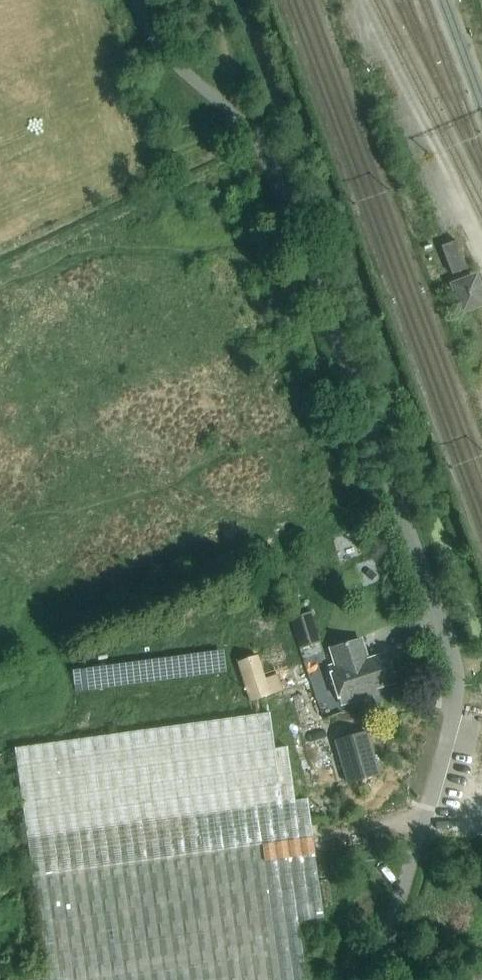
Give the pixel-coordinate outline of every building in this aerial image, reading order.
[(466,270),(456,243),(442,248),(451,275),(466,270)] [(462,309),(481,302),(473,279),(454,286),(462,309)] [(319,643),(311,610),(291,616),(300,648),(319,643)] [(330,668),(341,705),(378,693),(376,689),(395,683),(386,656),(369,661),(363,641),(333,650),(338,665),(330,668)] [(265,677),(258,653),(236,660),(249,700),(280,690),(275,673),(265,677)] [(269,711),(13,746),(45,979),(307,979),(300,931),(308,930),(308,924),(299,925),(298,920),(323,917),(306,797),(294,798),(286,744),(273,746),(269,711)] [(379,774),(367,732),(336,741),(349,784),(379,774)]
